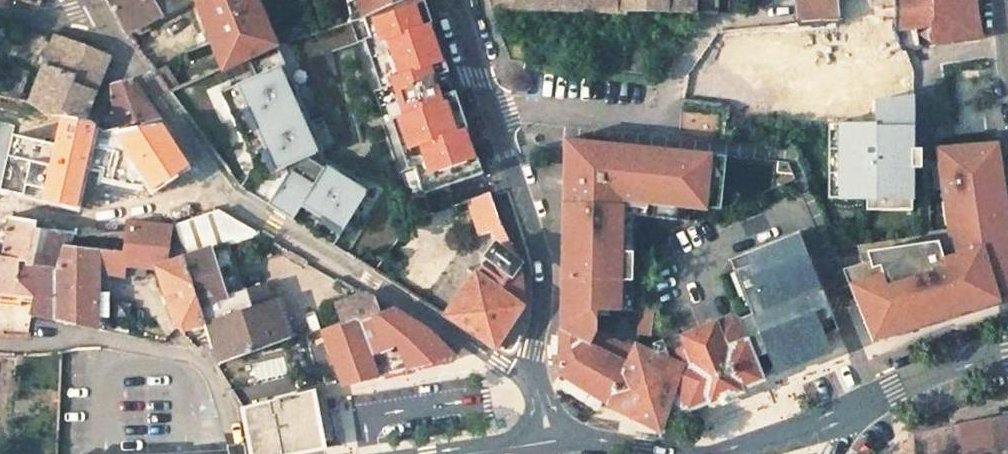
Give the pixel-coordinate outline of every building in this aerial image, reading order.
[(161,14),(154,0),(111,0),(117,12),(127,32),(161,14)] [(185,0),(154,0),(161,14),(185,0)] [(222,63),(224,67),(248,56),(278,43),(277,41),(257,0),(196,0),(199,7),(204,19),(205,20),(222,63)] [(353,20),(361,18),(399,0),(349,0),(353,20)] [(482,172),(472,142),(470,143),(465,129),(468,128),(455,91),(448,93),(441,73),(448,70),(437,37),(435,38),(430,24),(432,23),(425,0),(399,0),(361,18),(353,20),(352,20),(359,41),(366,38),(383,87),(397,83),(407,113),(393,118),(410,168),(416,166),(425,191),(482,172)] [(626,10),(667,11),(667,0),(625,0),(626,10)] [(697,12),(698,0),(667,0),(667,11),(697,12)] [(800,22),(839,18),(837,0),(799,0),(800,22)] [(871,92),(870,98),(912,92),(914,77),(906,50),(905,47),(901,49),(896,31),(894,0),(837,0),(839,18),(842,47),(865,47),(871,92)] [(905,47),(906,50),(919,48),(917,28),(932,26),(931,0),(894,0),(896,31),(901,49),(905,47)] [(932,26),(934,44),(981,38),(974,0),(931,0),(932,26)] [(199,7),(191,11),(196,23),(205,20),(204,19),(199,7)] [(797,22),(797,24),(799,51),(815,50),(842,47),(839,18),(800,22),(797,22)] [(311,58),(359,41),(352,20),(277,41),(278,43),(329,160),(350,147),(311,58)] [(719,31),(723,67),(816,57),(815,50),(799,51),(797,24),(719,31)] [(87,117),(110,57),(97,52),(54,36),(53,37),(36,83),(29,101),(44,115),(62,118),(63,114),(87,117)] [(278,43),(248,56),(257,75),(256,76),(262,88),(247,95),(241,83),(224,91),(223,91),(256,165),(241,186),(246,190),(328,241),(333,245),(370,186),(329,160),(278,43)] [(36,83),(1,72),(0,75),(0,94),(29,101),(36,83)] [(256,76),(241,83),(247,95),(262,88),(256,76)] [(113,108),(145,101),(138,91),(130,81),(111,86),(113,108)] [(870,98),(871,92),(805,93),(806,120),(807,123),(840,121),(868,118),(870,98)] [(840,197),(867,197),(883,197),(883,208),(913,208),(912,159),(912,148),(912,92),(870,98),(868,118),(840,121),(840,197)] [(145,101),(113,108),(119,129),(126,127),(160,121),(145,101)] [(19,163),(14,191),(71,203),(75,170),(84,172),(94,163),(132,159),(126,127),(119,129),(104,131),(96,125),(87,117),(63,114),(62,118),(54,140),(19,135),(15,155),(17,155),(17,163),(19,163)] [(561,308),(561,333),(569,333),(591,344),(597,334),(597,317),(632,317),(634,215),(677,220),(678,207),(707,210),(713,154),(594,142),(565,139),(562,238),(561,308)] [(1006,182),(1000,142),(966,145),(943,146),(945,161),(939,162),(949,226),(951,225),(955,255),(944,259),(939,243),(875,250),(883,273),(848,284),(855,300),(872,341),(884,337),(913,327),(927,323),(980,306),(1007,301),(1007,194),(1006,182)] [(81,204),(84,172),(75,170),(71,203),(79,204),(81,204)] [(14,191),(10,219),(35,224),(34,230),(71,235),(82,235),(82,228),(77,229),(79,204),(71,203),(14,191)] [(883,208),(883,197),(867,197),(867,208),(883,208)] [(270,301),(264,285),(242,292),(226,297),(212,252),(227,246),(261,235),(217,211),(173,226),(183,259),(185,258),(206,323),(270,301)] [(11,293),(11,301),(10,305),(20,306),(21,301),(20,301),(21,295),(37,296),(35,303),(32,314),(56,320),(56,268),(65,247),(66,247),(71,235),(34,230),(35,224),(10,219),(10,220),(4,252),(0,252),(0,293),(11,293)] [(10,220),(0,219),(0,252),(4,252),(10,220)] [(66,247),(65,247),(56,268),(56,320),(96,328),(97,292),(98,272),(123,278),(124,267),(156,272),(173,328),(182,330),(206,323),(185,258),(183,259),(163,265),(170,226),(128,222),(122,252),(66,247)] [(754,314),(738,320),(746,340),(749,340),(756,358),(767,354),(776,375),(832,353),(825,336),(843,329),(804,232),(734,259),(754,314)] [(523,306),(520,263),(496,245),(488,257),(490,259),(479,274),(477,272),(444,314),(496,348),(523,306)] [(227,246),(212,252),(226,297),(242,292),(227,246)] [(97,292),(96,328),(108,330),(108,292),(97,292)] [(11,301),(11,293),(0,293),(0,300),(11,301)] [(377,300),(365,293),(335,303),(342,323),(342,324),(354,320),(360,322),(392,308),(377,300)] [(21,301),(35,303),(37,296),(21,295),(20,301),(21,301)] [(290,339),(277,299),(270,301),(206,323),(212,344),(218,364),(290,339)] [(131,304),(115,300),(112,317),(128,320),(131,304)] [(323,330),(344,385),(389,374),(453,356),(430,334),(392,308),(360,322),(354,320),(342,324),(342,323),(323,330)] [(710,407),(744,393),(743,390),(765,381),(756,358),(749,340),(746,340),(738,320),(731,318),(675,340),(671,342),(668,349),(665,350),(662,341),(651,346),(654,354),(656,350),(662,353),(660,357),(682,367),(670,403),(674,409),(680,410),(686,410),(687,412),(709,404),(710,407)] [(637,339),(638,329),(626,323),(622,333),(637,339)] [(622,333),(601,324),(597,334),(591,344),(569,333),(561,333),(561,348),(560,369),(559,370),(558,375),(560,376),(562,375),(608,405),(636,346),(637,339),(622,333)] [(654,354),(636,346),(608,405),(613,408),(660,431),(670,403),(682,367),(660,357),(662,353),(656,350),(654,354)] [(307,395),(306,394),(234,409),(240,437),(243,453),(304,453),(318,451),(317,445),(315,434),(314,431),(307,395)] [(957,426),(962,453),(1007,453),(1007,418),(957,426)] [(957,426),(951,426),(951,425),(913,433),(895,453),(962,453),(957,426)]
